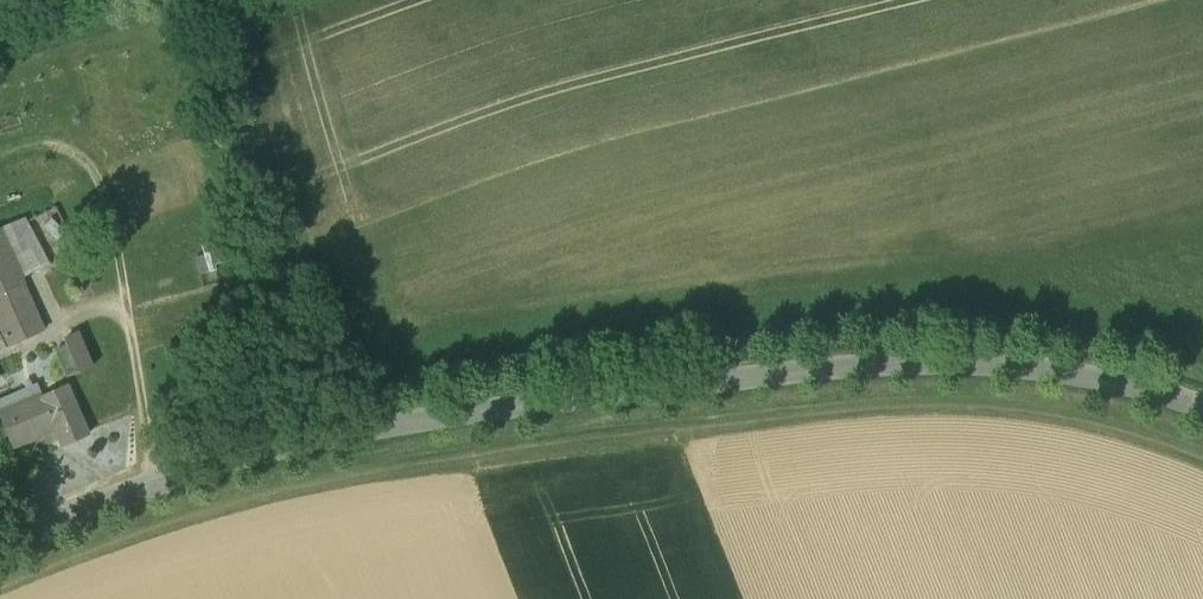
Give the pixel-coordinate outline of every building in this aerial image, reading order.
[(1,229),(21,273),(47,262),(27,217),(1,229)] [(1,229),(0,229),(0,326),(8,346),(42,331),(21,284),(24,283),(21,273),(1,229)] [(222,237),(201,243),(207,263),(228,257),(222,237)] [(8,346),(0,326),(0,350),(8,346)] [(81,339),(68,345),(76,363),(89,357),(81,339)] [(68,345),(66,341),(53,347),(64,371),(77,365),(76,363),(68,345)] [(65,385),(19,405),(19,404),(0,412),(0,419),(11,445),(54,427),(62,446),(87,435),(65,385)]
